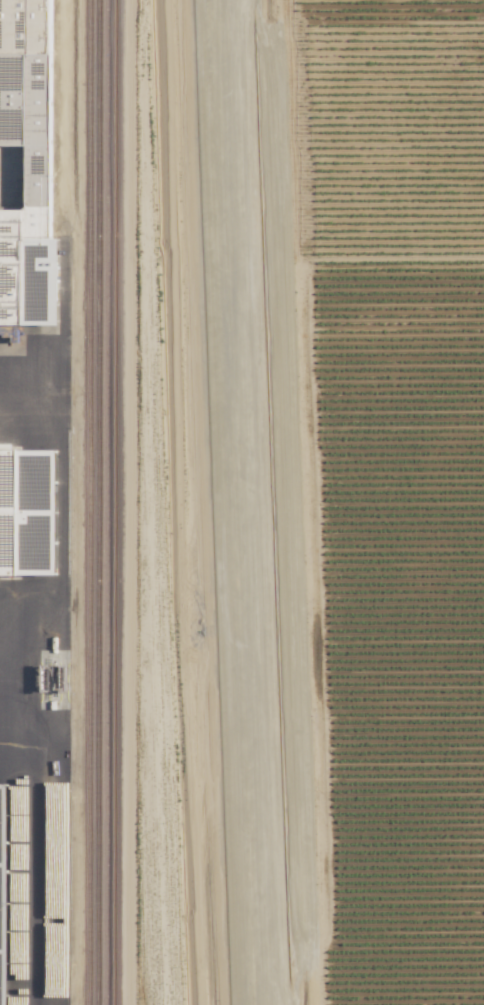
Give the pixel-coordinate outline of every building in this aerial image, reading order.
[(29,327),(0,327),(0,214),(32,214),(32,147),(0,147),(0,0),(57,0),(58,293),(29,293),(29,327)] [(14,792),(17,1004),(0,1004),(0,792),(14,792)]
